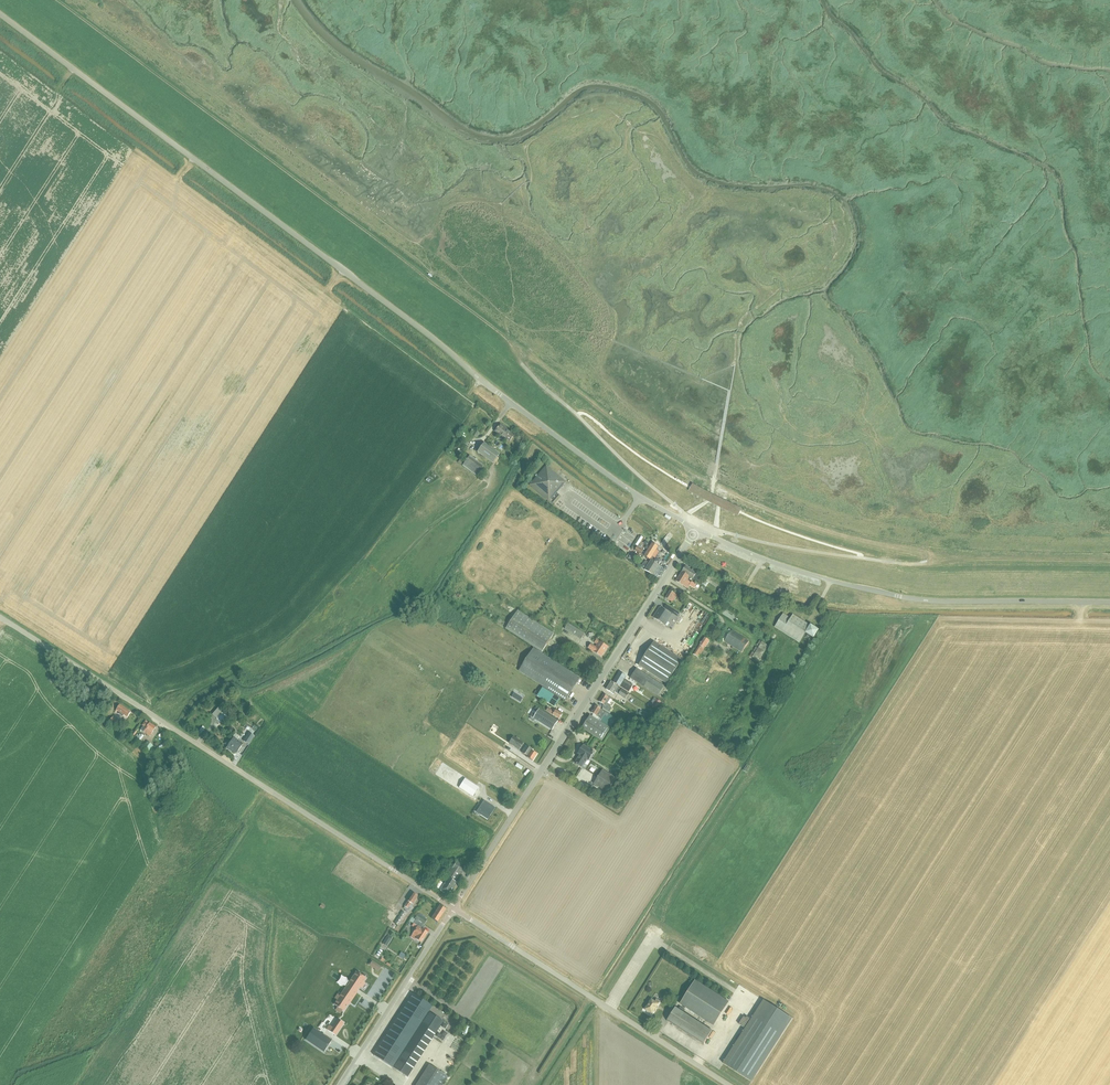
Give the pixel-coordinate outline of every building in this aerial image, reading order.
[(514,436),(510,433),(511,433),(507,430),(507,429),(501,424),(495,431),(505,439),(506,439),(509,442),(514,436)] [(493,463),(499,454),(484,443),(477,452),(493,463)] [(477,475),(483,467),(469,457),(463,465),(477,475)] [(532,485),(537,489),(536,490),(548,500),(557,489),(558,490),(563,484),(562,480),(563,480),(552,471),(551,472),(546,468),(532,485)] [(635,545),(641,536),(638,535),(632,544),(635,545)] [(653,543),(644,556),(650,560),(652,557),(659,547),(653,543)] [(664,551),(659,559),(663,562),(668,554),(664,551)] [(653,576),(660,566),(651,560),(649,563),(646,561),(644,564),(643,563),(642,566),(643,566),(642,568),(653,576)] [(685,566),(682,571),(689,576),(693,579),(696,573),(697,572),(693,569),(692,570),(685,566)] [(689,576),(682,571),(676,581),(688,588),(690,585),(694,588),(696,585),(691,581),(691,583),(687,580),(689,576)] [(723,597),(726,591),(721,588),(717,593),(723,597)] [(671,591),(666,598),(672,602),(676,597),(674,596),(675,594),(671,591)] [(690,612),(693,607),(689,604),(685,609),(690,612)] [(667,621),(671,615),(660,607),(657,611),(659,612),(657,614),(654,618),(665,625),(668,621),(667,621)] [(723,610),(721,614),(735,623),(738,619),(736,618),(736,617),(724,609),(723,610)] [(542,652),(554,634),(518,610),(506,629),(542,652)] [(783,615),(775,627),(790,636),(794,639),(798,641),(799,642),(805,633),(813,638),(818,631),(793,615),(790,619),(783,615)] [(581,640),(585,634),(568,623),(565,629),(581,640)] [(742,653),(749,642),(732,631),(725,642),(742,653)] [(699,658),(705,649),(709,641),(704,638),(694,655),(699,658)] [(601,657),(608,647),(597,640),(595,643),(597,645),(596,647),(591,644),(589,648),(593,651),(601,657)] [(759,640),(750,656),(758,661),(768,646),(759,640)] [(639,666),(667,684),(682,661),(654,642),(639,666)] [(519,671),(565,701),(580,678),(534,648),(519,671)] [(659,697),(665,687),(637,669),(630,679),(659,697)] [(614,682),(622,688),(629,692),(633,685),(626,681),(624,679),(626,676),(620,672),(614,682)] [(626,699),(629,694),(611,683),(607,690),(614,695),(615,692),(626,699)] [(642,694),(645,690),(635,684),(633,688),(642,694)] [(555,707),(560,699),(543,688),(538,697),(555,707)] [(613,700),(610,699),(604,694),(599,702),(604,705),(603,708),(609,712),(612,708),(610,707),(611,705),(610,705),(613,700)] [(653,707),(656,709),(661,702),(657,700),(653,707)] [(127,717),(131,712),(120,704),(116,711),(117,712),(118,711),(120,712),(119,714),(123,716),(124,715),(127,717)] [(597,706),(592,713),(602,719),(600,722),(590,716),(582,728),(602,741),(610,728),(616,719),(597,706)] [(536,707),(530,716),(552,730),(558,721),(536,707)] [(559,719),(562,714),(556,710),(555,712),(548,708),(547,711),(553,715),(559,719)] [(643,719),(646,713),(637,710),(635,715),(643,719)] [(224,711),(216,719),(221,723),(228,715),(224,711)] [(114,725),(118,721),(113,716),(109,721),(114,725)] [(143,725),(144,726),(141,731),(144,732),(150,737),(156,727),(149,723),(146,721),(145,722),(143,725)] [(200,726),(195,732),(199,734),(204,728),(200,726)] [(249,732),(243,741),(249,745),(255,736),(249,732)] [(141,734),(136,742),(138,744),(144,736),(141,734)] [(513,737),(509,743),(519,749),(523,743),(513,737)] [(241,746),(243,744),(237,740),(233,738),(230,742),(229,741),(227,741),(226,741),(225,742),(225,744),(226,745),(228,746),(226,748),(231,751),(231,749),(237,753),(241,746)] [(147,741),(143,747),(149,751),(153,745),(147,741)] [(588,761),(594,752),(584,745),(578,754),(580,755),(575,763),(583,768),(587,761),(588,761)] [(532,761),(537,754),(531,750),(532,749),(526,746),(522,753),(527,756),(526,757),(532,761)] [(603,770),(594,784),(608,793),(617,779),(603,770)] [(464,778),(459,788),(472,796),(478,787),(464,778)] [(487,819),(495,808),(484,801),(481,805),(485,807),(480,814),(487,819)] [(449,894),(456,883),(455,882),(460,873),(461,874),(466,866),(456,860),(452,868),(451,868),(444,879),(446,881),(440,891),(447,895),(449,894)] [(413,893),(404,906),(407,908),(408,909),(412,904),(413,904),(418,896),(413,893)] [(441,917),(446,909),(440,905),(435,914),(434,914),(431,918),(438,922),(441,917)] [(404,912),(396,924),(399,926),(406,914),(404,912)] [(415,918),(424,924),(427,920),(418,914),(415,918)] [(412,917),(409,921),(413,923),(418,926),(416,929),(412,934),(414,935),(417,937),(416,939),(421,943),(428,932),(422,929),(425,926),(421,923),(416,920),(412,917)] [(400,960),(404,955),(399,952),(396,956),(400,960)] [(372,961),(369,965),(378,971),(382,967),(372,961)] [(334,1005),(337,1007),(338,1007),(339,1008),(340,1009),(343,1010),(343,1011),(344,1011),(348,1005),(360,987),(361,988),(363,985),(365,983),(363,982),(364,980),(366,978),(356,972),(345,988),(341,994),(337,1000),(334,1005)] [(338,977),(335,985),(344,987),(347,979),(338,977)] [(681,1004),(713,1025),(728,1002),(696,981),(681,1004)] [(386,1037),(374,1055),(393,1068),(408,1077),(418,1060),(443,1021),(429,1012),(432,1006),(422,1000),(413,994),(407,1004),(386,1037)] [(657,1007),(660,1002),(656,1000),(655,1002),(651,999),(648,1004),(645,1009),(652,1014),(654,1011),(655,1011),(658,1007),(657,1007)] [(764,1001),(723,1063),(751,1081),(792,1019),(764,1001)] [(703,1044),(712,1030),(676,1007),(667,1021),(703,1044)] [(329,1026),(327,1030),(335,1035),(344,1023),(338,1019),(332,1027),(329,1026)] [(314,1028),(306,1040),(312,1044),(324,1052),(332,1040),(314,1028)] [(323,1059),(331,1064),(334,1060),(326,1055),(323,1059)] [(416,1084),(443,1084),(448,1077),(444,1075),(429,1065),(416,1084)]
